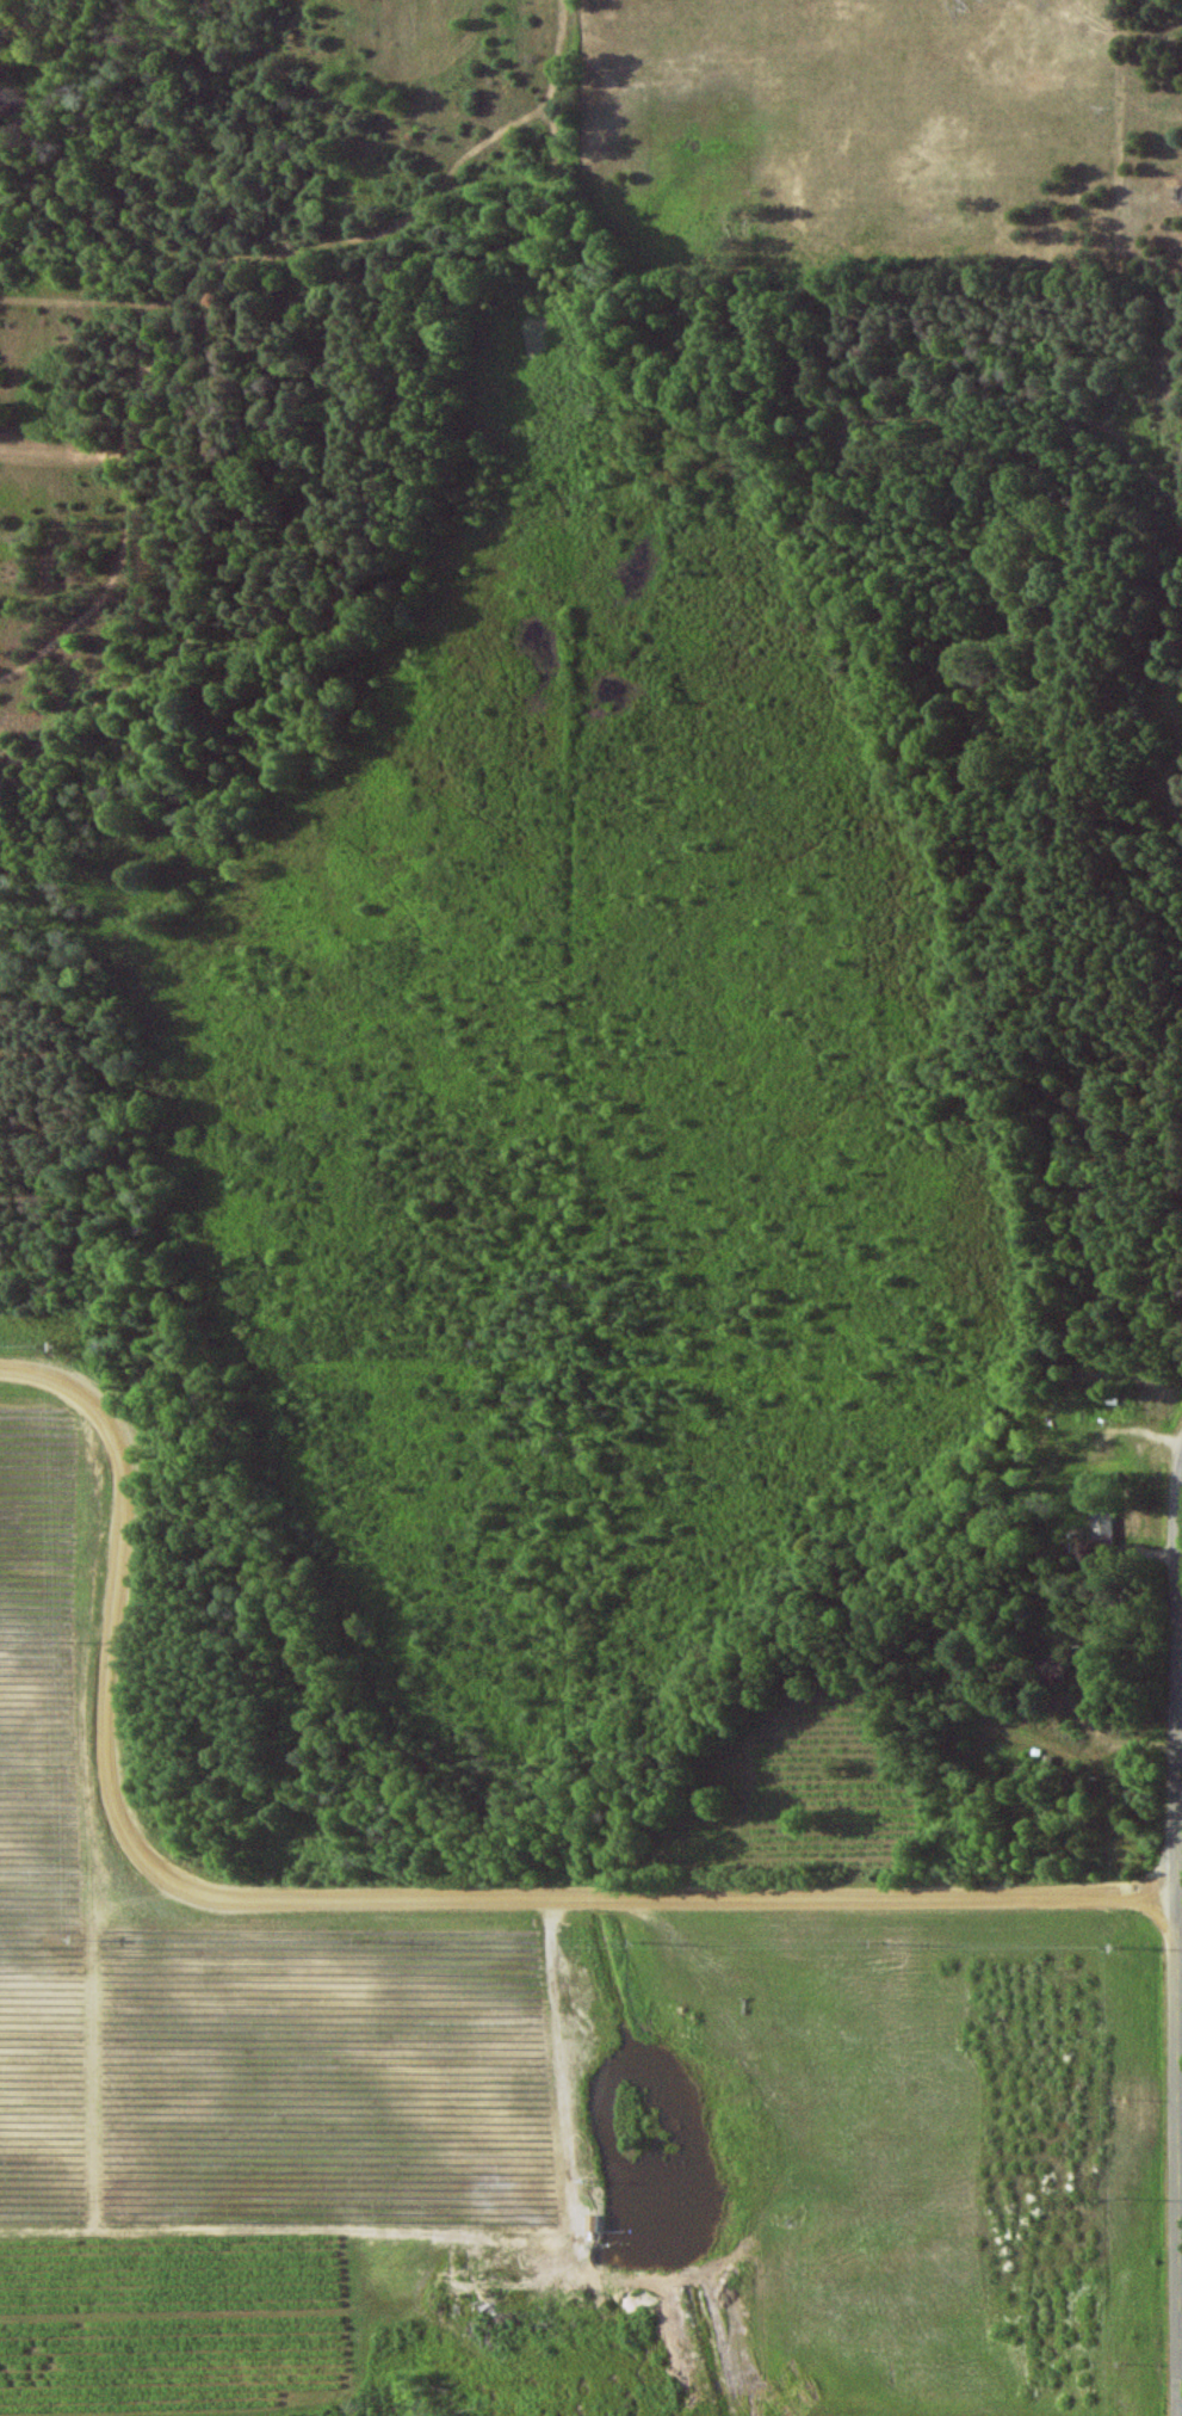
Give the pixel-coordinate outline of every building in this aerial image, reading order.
[(1091,1510),(1092,1542),(1112,1541),(1111,1509),(1091,1510)] [(1060,1656),(1036,1657),(1037,1675),(1061,1674),(1060,1656)]
